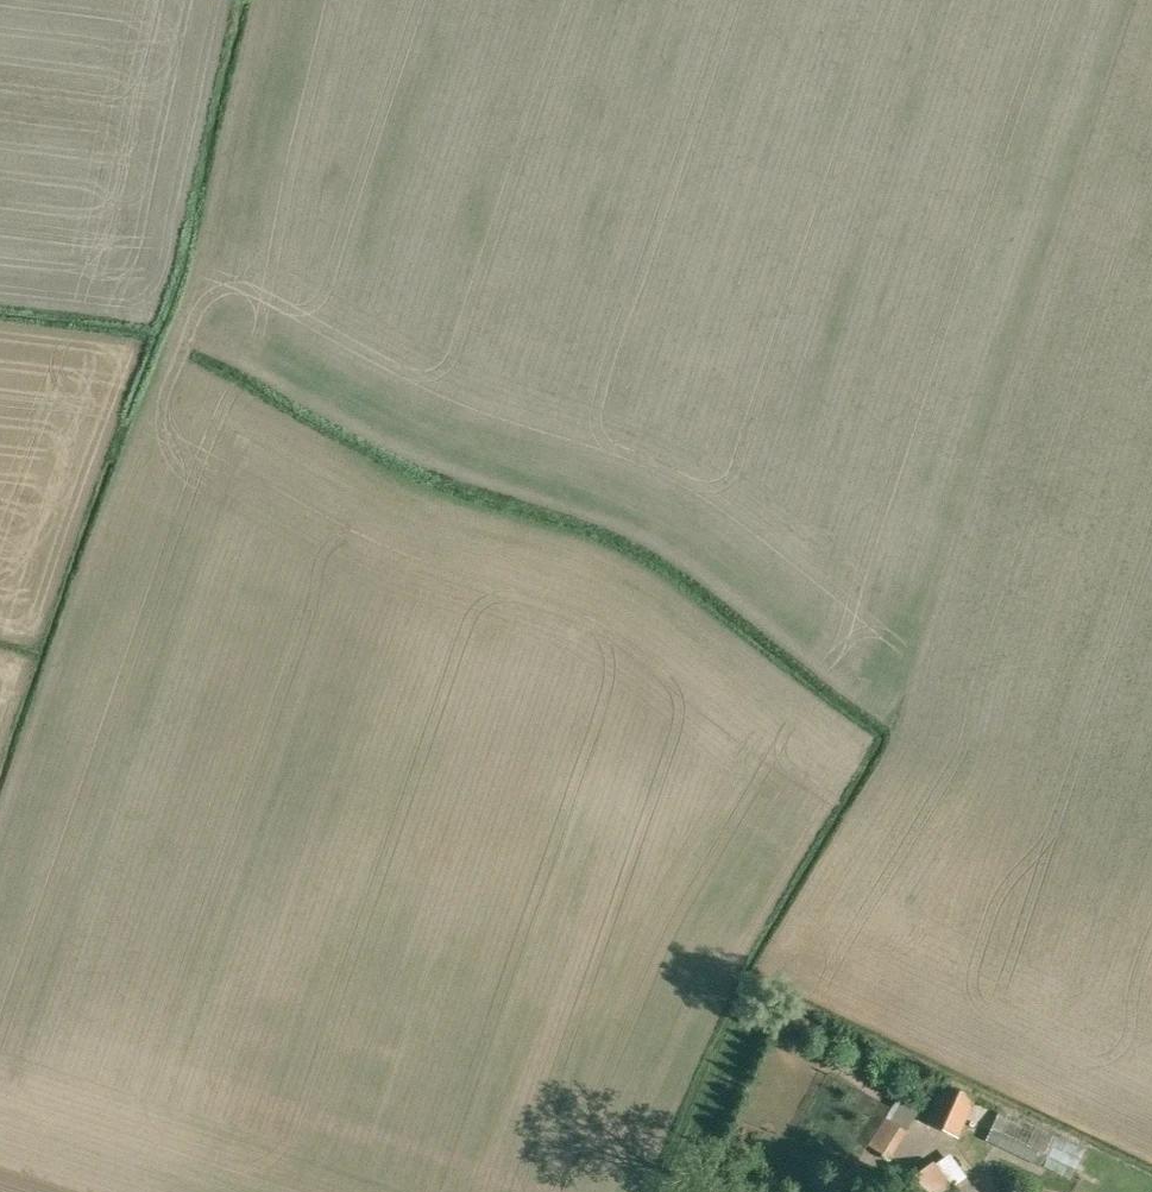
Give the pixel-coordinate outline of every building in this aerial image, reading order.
[(958,1138),(976,1094),(941,1080),(924,1122),(958,1138)] [(986,1140),(1042,1167),(1069,1180),(1084,1149),(1000,1109),(986,1140)] [(890,1159),(906,1131),(885,1117),(868,1143),(890,1159)] [(934,1162),(894,1190),(895,1191),(955,1191),(934,1162)]
